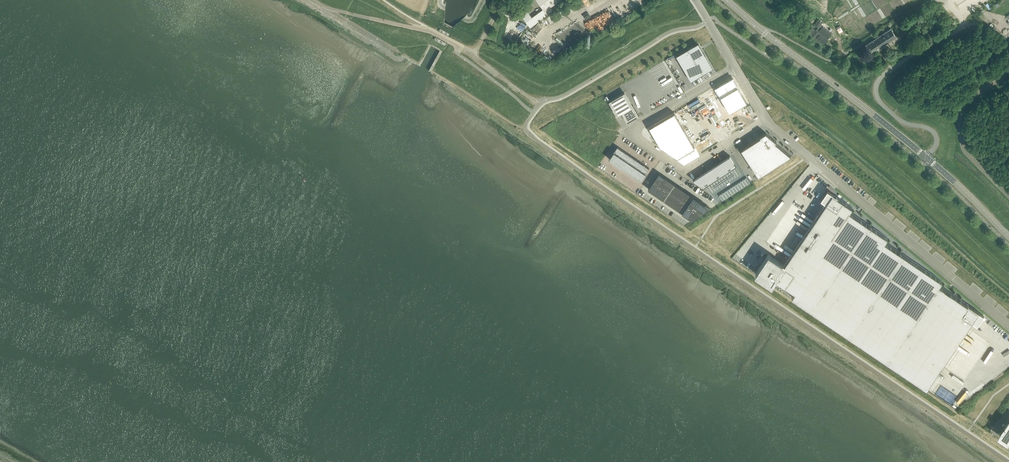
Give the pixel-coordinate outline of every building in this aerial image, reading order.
[(560,0),(537,0),(543,9),(532,17),(528,11),(522,16),(530,28),(553,11),(550,7),(560,0)] [(832,34),(821,24),(822,22),(818,19),(814,24),(818,27),(816,30),(812,27),(808,32),(824,44),(832,34)] [(905,19),(900,22),(900,23),(902,26),(906,31),(910,29),(907,23),(905,19)] [(871,53),(897,37),(891,28),(866,45),(871,53)] [(676,55),(691,80),(703,73),(712,67),(699,45),(694,48),(693,47),(689,49),(688,48),(676,55)] [(730,80),(716,88),(730,112),(747,102),(734,80),(731,82),(730,80)] [(609,101),(617,115),(622,113),(628,122),(639,116),(633,105),(632,106),(624,93),(609,101)] [(675,112),(649,127),(654,135),(656,139),(660,145),(670,152),(675,156),(683,161),(688,158),(689,159),(699,153),(675,112)] [(741,149),(759,176),(791,155),(775,142),(776,142),(776,141),(773,138),(770,136),(769,135),(766,133),(766,132),(760,136),(761,137),(745,147),(742,149),(741,149)] [(622,150),(617,146),(609,159),(614,162),(622,150)] [(627,153),(622,150),(614,162),(618,165),(627,153)] [(631,156),(627,153),(618,165),(623,168),(631,156)] [(730,155),(724,159),(730,169),(731,169),(734,167),(736,165),(730,155)] [(635,159),(631,156),(623,168),(627,171),(635,159)] [(640,162),(635,159),(627,171),(632,174),(640,162)] [(724,159),(718,163),(725,173),(726,172),(729,170),(730,169),(724,159)] [(644,165),(640,162),(632,174),(636,177),(644,165)] [(718,163),(712,167),(719,177),(721,175),(724,174),(725,173),(718,163)] [(649,168),(644,165),(636,177),(641,180),(649,168)] [(712,167),(707,171),(713,181),(714,180),(716,178),(719,177),(712,167)] [(707,171),(701,174),(707,184),(709,183),(711,182),(713,181),(707,171)] [(659,173),(654,180),(660,184),(665,177),(659,173)] [(701,174),(693,180),(703,187),(706,185),(707,184),(701,174)] [(665,177),(660,184),(665,188),(670,180),(665,177)] [(654,180),(648,189),(655,193),(660,184),(654,180)] [(670,180),(665,188),(670,191),(675,183),(670,180)] [(675,183),(670,191),(675,194),(680,187),(675,183)] [(660,184),(655,193),(659,196),(665,188),(660,184)] [(680,187),(675,194),(679,197),(684,190),(680,187)] [(665,188),(659,196),(664,200),(670,191),(665,188)] [(684,190),(679,197),(684,200),(689,193),(684,190)] [(769,255),(756,273),(772,283),(775,279),(795,292),(791,297),(906,375),(927,388),(942,366),(967,328),(972,321),(977,324),(983,315),(939,285),(942,281),(885,242),(888,237),(850,211),(853,207),(837,196),(833,194),(827,190),(821,199),(826,203),(825,204),(815,219),(789,257),(785,263),(784,265),(769,255)] [(670,191),(664,200),(669,203),(675,194),(670,191)] [(689,193),(684,200),(688,203),(693,196),(689,193)] [(675,194),(669,203),(673,206),(679,197),(675,194)] [(693,196),(688,203),(693,206),(698,199),(693,196)] [(679,197),(673,206),(678,209),(684,200),(679,197)] [(698,199),(693,206),(702,212),(710,207),(698,199)] [(684,200),(678,209),(682,212),(688,203),(684,200)] [(688,203),(682,212),(687,215),(693,206),(688,203)] [(693,206),(687,215),(692,219),(702,212),(693,206)] [(999,434),(1008,441),(1008,419),(1005,424),(1004,423),(1000,429),(1002,430),(999,434)]
